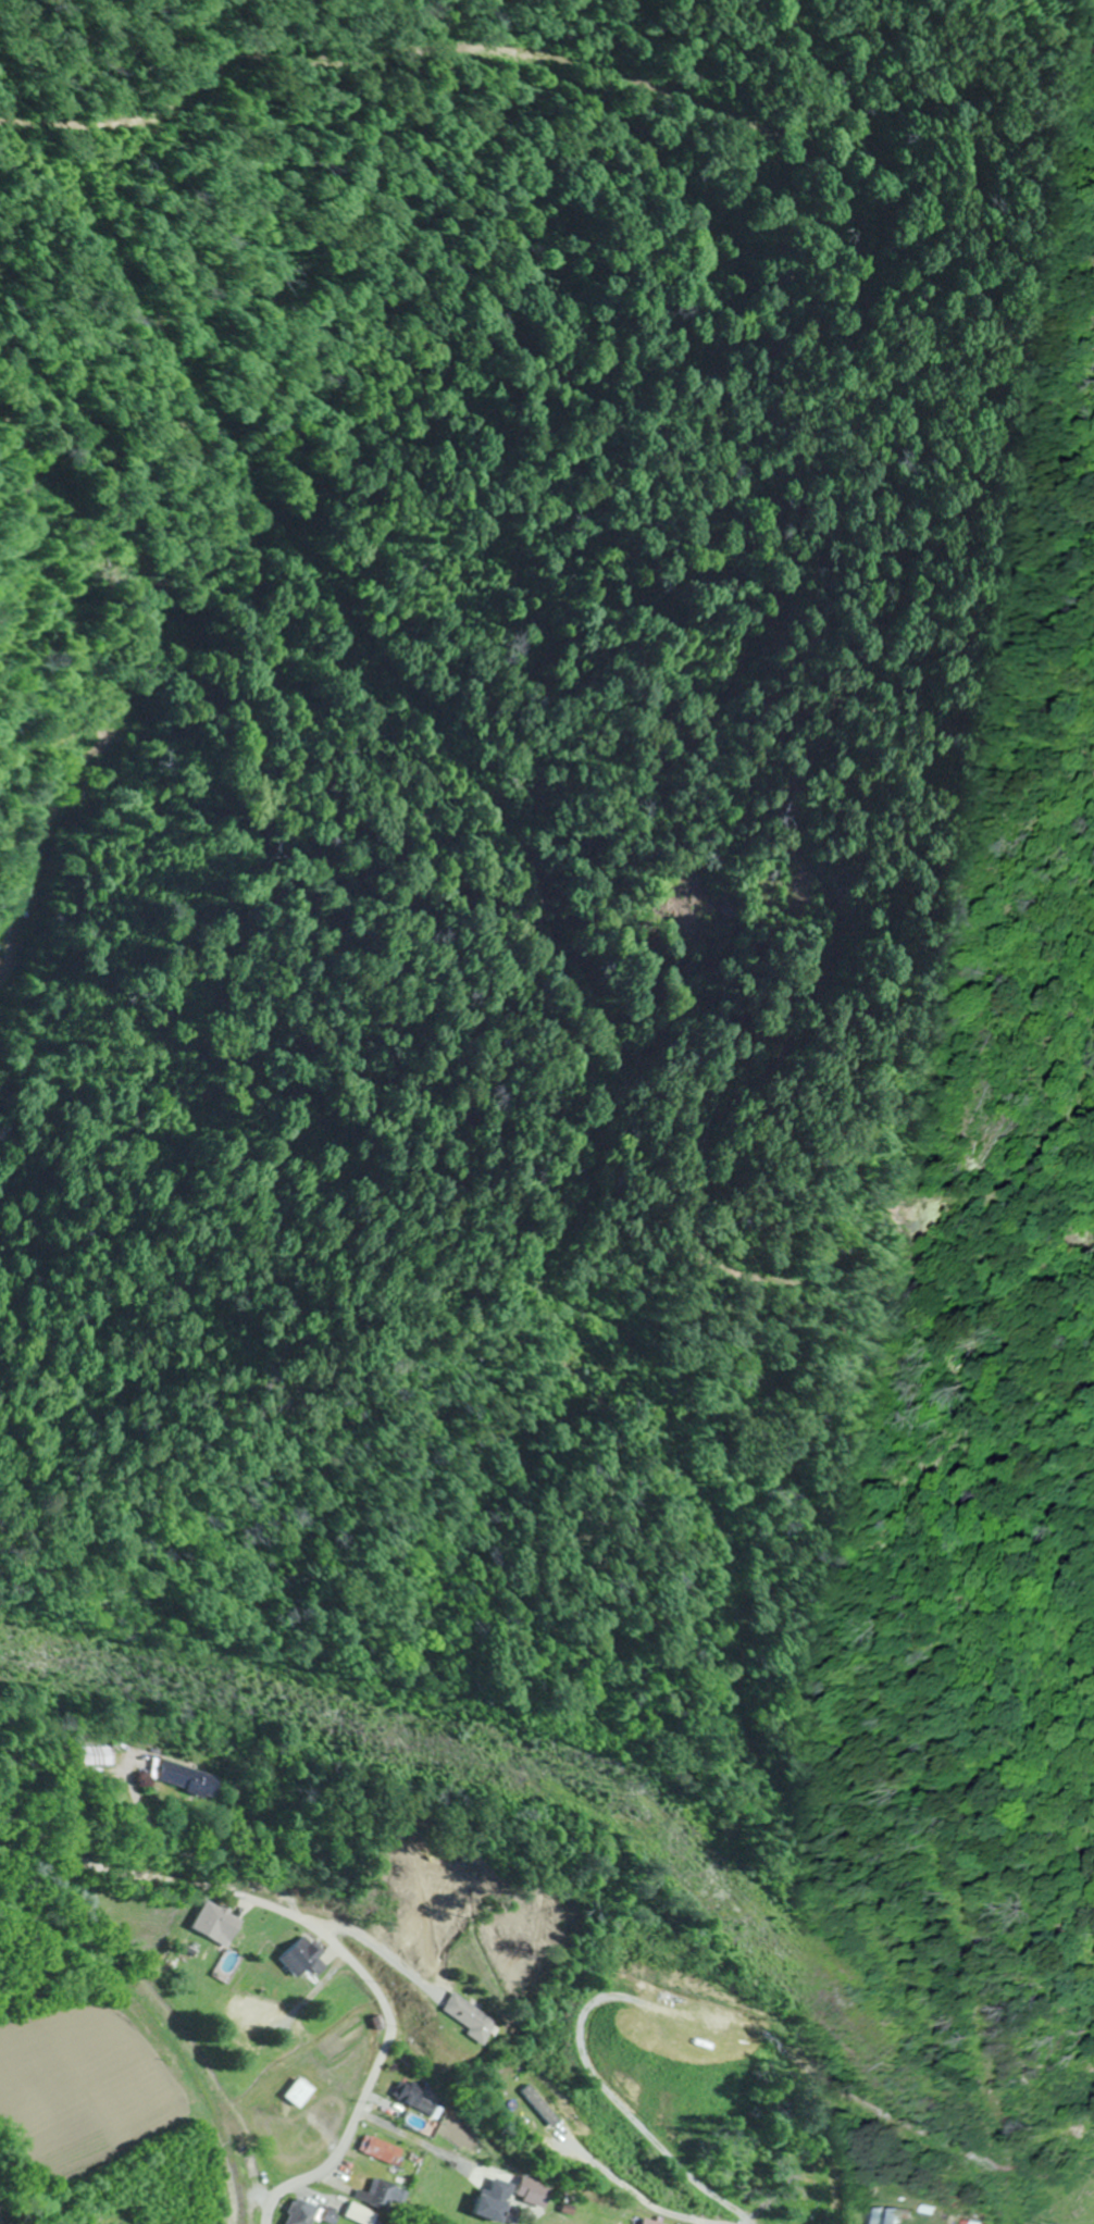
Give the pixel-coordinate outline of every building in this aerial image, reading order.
[(85,1766),(117,1766),(117,1747),(85,1747),(85,1766)] [(216,1799),(222,1776),(158,1759),(152,1782),(216,1799)] [(231,1947),(245,1918),(208,1901),(195,1930),(231,1947)] [(283,1960),(301,1978),(327,1953),(308,1935),(283,1960)] [(440,2012),(484,2043),(498,2023),(454,1992),(440,2012)] [(301,2108),(317,2090),(303,2079),(288,2097),(301,2108)] [(439,2106),(423,2097),(428,2090),(411,2079),(400,2097),(432,2117),(439,2106)] [(503,2105),(524,2127),(549,2102),(527,2081),(503,2105)] [(399,2169),(408,2153),(370,2133),(362,2149),(399,2169)] [(521,2180),(498,2172),(490,2196),(482,2193),(474,2214),(501,2223),(505,2223),(521,2180)] [(400,2189),(377,2178),(370,2193),(360,2189),(357,2197),(389,2212),(400,2189)] [(300,2198),(286,2223),(314,2223),(322,2209),(300,2198)] [(380,2215),(353,2202),(347,2216),(364,2223),(375,2223),(380,2215)] [(341,2214),(329,2207),(322,2218),(331,2223),(334,2223),(341,2214)] [(899,2207),(871,2207),(871,2223),(899,2223),(899,2207)]
